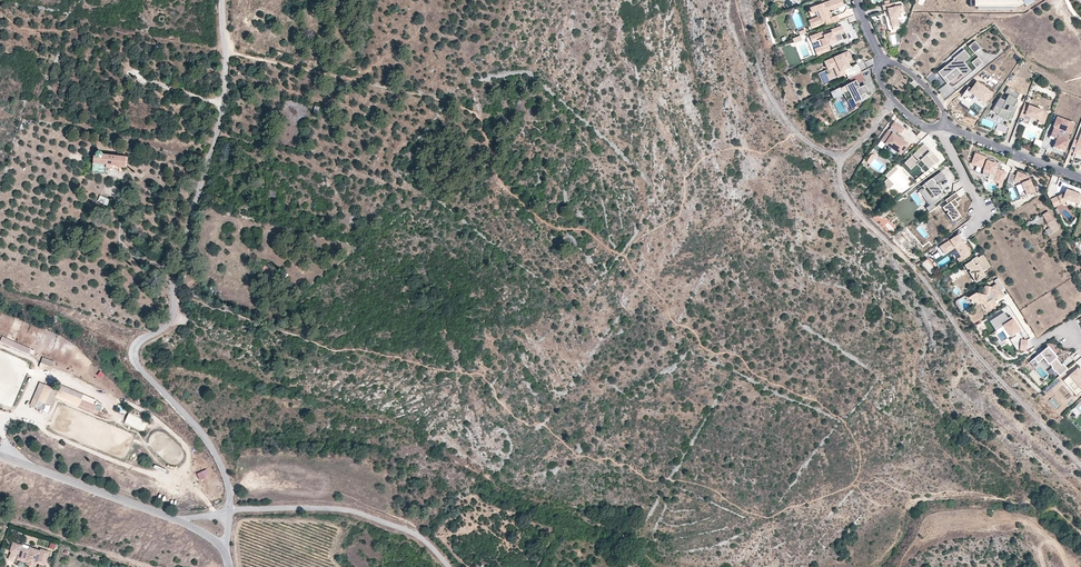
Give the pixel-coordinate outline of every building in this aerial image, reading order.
[(843,5),(841,0),(833,0),(812,7),(814,14),(818,12),(820,18),(814,20),(816,25),(825,22),(826,26),(839,21),(837,15),(832,17),(829,18),(827,12),(830,11),(839,8),(839,7),(843,5)] [(894,3),(882,5),(883,10),(888,9),(888,13),(890,13),(890,14),(889,15),(892,28),(899,26),(897,18),(900,17),(900,13),(904,12),(903,5),(895,7),(894,3)] [(998,25),(1003,31),(1010,25),(1005,20),(998,25)] [(844,42),(841,35),(845,34),(842,26),(823,33),(822,32),(809,37),(812,43),(818,41),(820,47),(814,49),(817,56),(830,50),(829,48),(828,45),(831,44),(832,46),(844,42)] [(980,49),(981,48),(975,41),(968,46),(974,53),(977,51),(978,51),(980,49)] [(972,72),(967,66),(965,68),(962,64),(970,57),(964,50),(956,56),(953,54),(945,61),(947,64),(940,71),(953,87),(972,72)] [(854,76),(850,67),(848,68),(845,62),(847,62),(851,60),(847,52),(829,61),(833,69),(837,67),(842,76),(846,75),(848,79),(849,78),(854,76)] [(976,68),(983,63),(978,57),(971,62),(976,68)] [(833,69),(829,61),(824,64),(828,71),(833,69)] [(860,73),(856,64),(850,67),(854,76),(860,73)] [(842,76),(837,67),(833,69),(838,78),(842,76)] [(865,97),(864,94),(868,92),(865,85),(859,88),(857,84),(864,81),(860,73),(854,76),(849,78),(848,79),(850,83),(840,88),(840,87),(831,92),(833,98),(843,93),(847,101),(848,100),(852,109),(854,108),(855,107),(857,105),(858,104),(859,103),(858,101),(861,100),(861,101),(863,100),(864,99),(865,97)] [(985,103),(992,93),(987,89),(987,90),(981,85),(982,85),(981,85),(977,81),(971,89),(968,87),(962,95),(965,98),(966,98),(967,97),(970,99),(973,94),(974,95),(975,94),(981,98),(980,99),(985,103)] [(996,104),(1000,107),(996,114),(1008,120),(1011,113),(1013,114),(1016,109),(1013,107),(1017,100),(1016,99),(1021,91),(1009,85),(1006,91),(1010,93),(1006,99),(1001,96),(996,104)] [(1048,113),(1024,104),(1019,117),(1024,119),(1025,115),(1039,121),(1039,119),(1045,121),(1048,113)] [(1073,124),(1059,119),(1058,122),(1056,128),(1054,127),(1050,136),(1057,139),(1054,147),(1064,151),(1068,140),(1066,140),(1069,133),(1070,133),(1073,124)] [(905,129),(895,122),(891,127),(892,127),(889,130),(881,141),(885,144),(889,147),(888,149),(888,150),(893,154),(893,153),(894,154),(896,152),(900,155),(908,144),(902,140),(901,141),(898,138),(899,138),(896,135),(898,132),(901,134),(905,129)] [(1007,127),(998,124),(996,130),(1003,133),(1005,134),(1007,127)] [(1074,139),(1069,151),(1076,154),(1080,155),(1080,132),(1078,141),(1074,139)] [(1057,139),(1050,136),(1049,138),(1055,140),(1052,148),(1064,152),(1065,151),(1064,151),(1054,147),(1057,139)] [(940,160),(924,144),(913,155),(918,160),(917,161),(912,156),(901,166),(915,180),(935,165),(940,160)] [(106,168),(112,169),(112,166),(126,167),(127,157),(103,155),(103,153),(101,151),(98,151),(97,151),(96,152),(96,154),(95,156),(94,156),(92,172),(105,173),(106,168)] [(875,157),(878,153),(877,152),(876,152),(875,151),(874,151),(872,152),(871,152),(870,153),(867,161),(866,162),(870,164),(875,157)] [(999,170),(1000,166),(991,162),(987,161),(986,163),(984,162),(986,157),(976,153),(972,163),(982,167),(982,165),(985,166),(982,174),(988,176),(990,173),(997,175),(995,181),(1001,183),(1005,172),(999,170)] [(898,169),(895,166),(885,175),(888,178),(898,169)] [(942,189),(938,184),(946,178),(941,172),(924,184),(927,187),(920,191),(930,204),(926,208),(929,212),(935,207),(933,204),(940,198),(938,195),(942,192),(940,190),(942,189)] [(1035,191),(1028,176),(1017,172),(1016,175),(1010,173),(1007,182),(1013,184),(1014,180),(1021,183),(1026,195),(1035,191)] [(894,184),(888,178),(885,181),(887,183),(885,184),(889,189),(894,184)] [(1066,189),(1065,192),(1063,198),(1078,204),(1080,196),(1080,195),(1076,193),(1072,191),(1066,189)] [(954,208),(959,205),(955,200),(959,196),(956,192),(945,200),(948,204),(943,207),(945,211),(947,210),(956,223),(962,218),(954,208)] [(95,194),(93,200),(107,205),(109,198),(95,194)] [(1058,196),(1050,200),(1054,207),(1061,204),(1058,196)] [(1051,219),(1047,212),(1041,216),(1045,223),(1051,219)] [(893,234),(898,229),(888,220),(884,225),(893,234)] [(1057,229),(1052,220),(1046,224),(1045,225),(1046,226),(1047,225),(1051,233),(1057,229)] [(957,258),(959,262),(971,254),(964,243),(964,244),(963,242),(958,234),(940,246),(944,254),(955,247),(961,256),(957,258)] [(975,266),(972,261),(966,264),(975,279),(979,277),(981,279),(986,276),(983,271),(990,266),(983,255),(978,258),(976,259),(979,263),(975,266)] [(975,279),(966,264),(965,265),(975,282),(981,279),(979,277),(975,279)] [(269,267),(264,265),(260,271),(264,273),(266,274),(269,267)] [(957,271),(950,277),(953,281),(961,275),(957,271)] [(1004,296),(1001,291),(1005,289),(998,279),(994,281),(996,285),(993,287),(992,290),(991,289),(991,287),(987,286),(985,287),(983,294),(977,293),(967,299),(971,305),(974,304),(983,305),(987,311),(996,305),(994,302),(993,299),(996,297),(998,300),(1004,296)] [(1020,330),(1011,316),(1008,318),(1004,312),(990,321),(995,330),(1004,325),(1011,336),(1015,333),(1016,336),(1012,338),(1010,340),(1016,349),(1026,350),(1027,340),(1023,340),(1021,336),(1018,331),(1020,330)] [(2,336),(0,341),(29,354),(31,349),(2,336)] [(1060,376),(1067,369),(1063,364),(1062,365),(1056,358),(1054,356),(1055,356),(1048,347),(1034,359),(1037,363),(1043,358),(1044,357),(1049,364),(1052,367),(1051,368),(1055,372),(1055,371),(1060,376)] [(54,362),(43,357),(39,367),(51,371),(54,362)] [(1078,369),(1063,381),(1066,384),(1066,383),(1074,393),(1076,396),(1080,392),(1080,373),(1078,369)] [(39,401),(45,385),(40,382),(30,405),(36,408),(39,401)] [(1074,393),(1066,383),(1066,384),(1074,393)] [(96,413),(98,407),(83,401),(85,396),(61,386),(59,391),(45,385),(39,401),(52,407),(56,396),(57,396),(96,413)] [(96,413),(57,396),(56,398),(95,414),(96,413)] [(143,431),(147,421),(128,413),(124,424),(143,431)] [(202,471),(196,474),(200,480),(205,478),(202,471)] [(19,544),(10,541),(8,550),(16,553),(14,558),(23,561),(24,557),(34,560),(34,561),(42,563),(46,553),(35,549),(34,552),(18,547),(19,544)]
